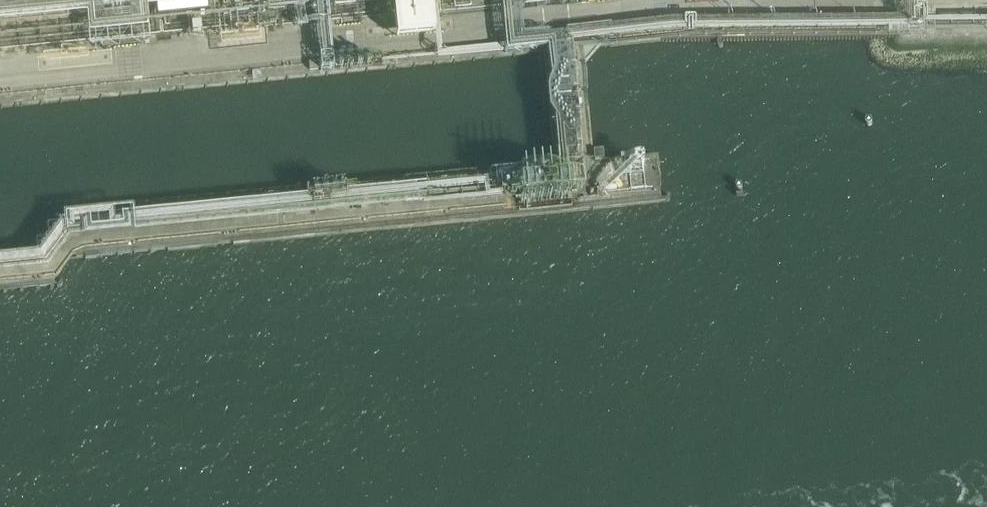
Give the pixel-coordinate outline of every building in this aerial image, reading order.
[(396,34),(396,40),(434,36),(433,31),(430,0),(393,0),(396,34)]
